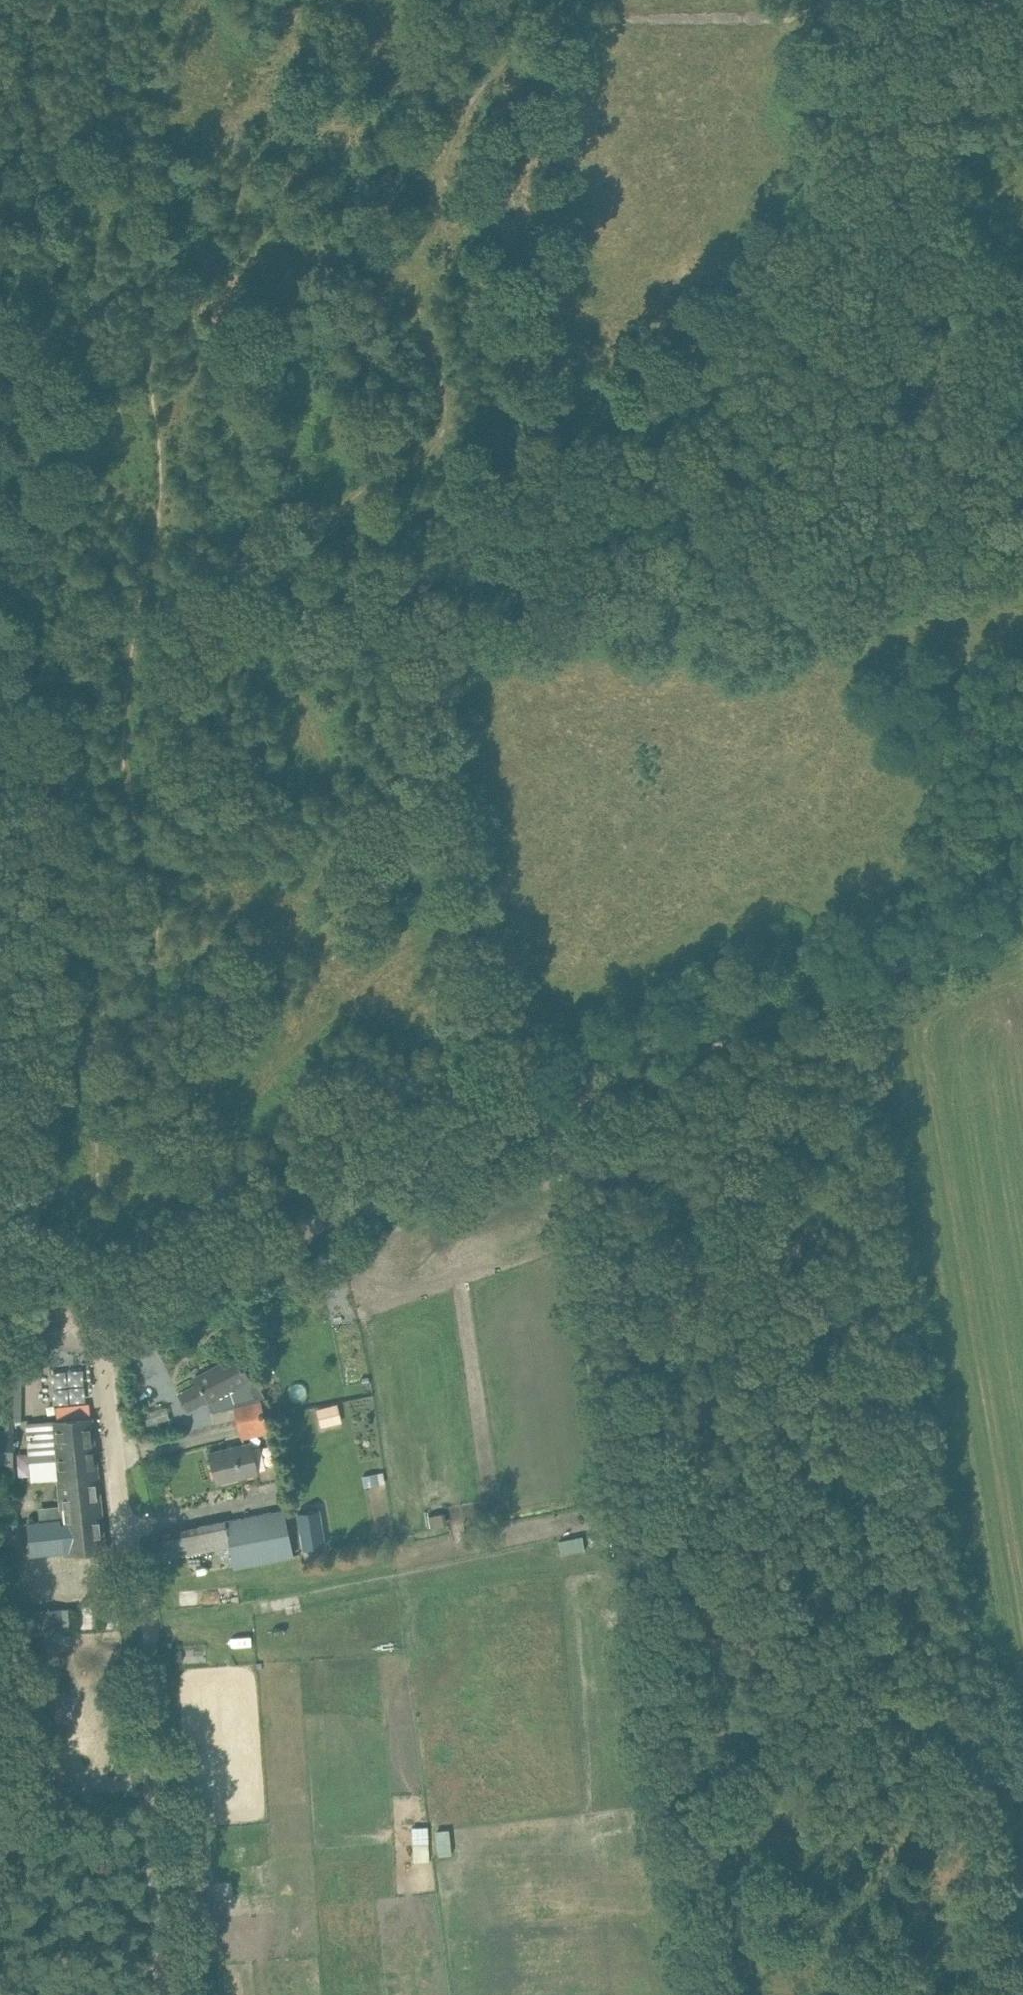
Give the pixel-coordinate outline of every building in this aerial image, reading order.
[(198,1384),(180,1394),(188,1409),(207,1400),(228,1389),(236,1403),(234,1403),(239,1420),(265,1415),(260,1397),(256,1398),(251,1386),(255,1385),(252,1376),(254,1375),(252,1370),(246,1373),(237,1356),(195,1378),(198,1384)] [(340,1419),(336,1404),(316,1409),(320,1424),(340,1419)] [(265,1415),(239,1420),(243,1437),(262,1432),(269,1430),(265,1415)] [(55,1449),(58,1478),(98,1474),(92,1417),(27,1424),(30,1451),(55,1449)] [(12,1449),(12,1442),(6,1442),(5,1434),(0,1434),(0,1456),(12,1456),(12,1449)] [(217,1481),(237,1476),(260,1471),(253,1443),(211,1453),(217,1481)] [(377,1473),(363,1476),(366,1487),(380,1484),(377,1473)] [(98,1474),(58,1478),(62,1520),(27,1523),(30,1554),(65,1551),(66,1555),(105,1551),(98,1474)] [(305,1550),(326,1546),(321,1508),(300,1512),(305,1550)] [(235,1567),(289,1557),(279,1509),(151,1535),(156,1559),(231,1544),(235,1567)] [(443,1512),(429,1515),(431,1527),(445,1524),(443,1512)] [(432,1825),(415,1825),(417,1860),(433,1859),(432,1825)]
